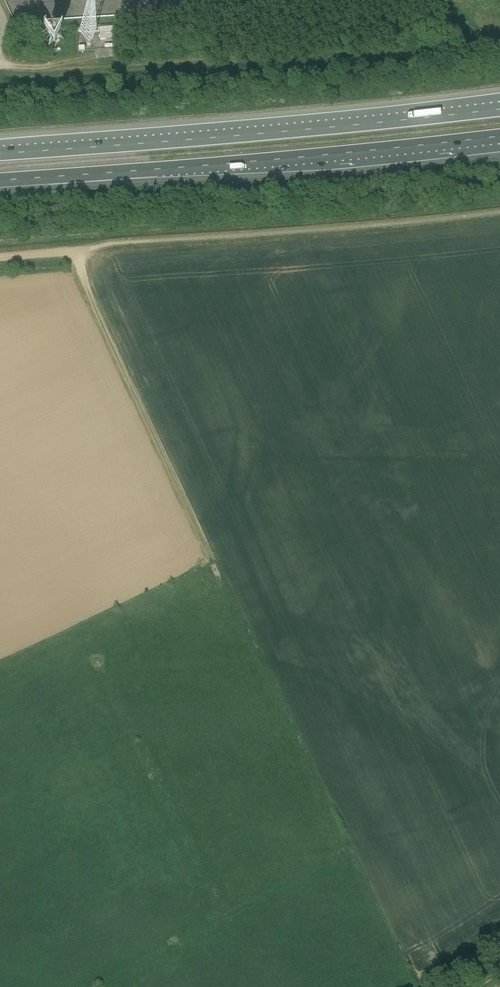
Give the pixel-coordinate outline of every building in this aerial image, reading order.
[(113,38),(113,26),(99,27),(99,39),(113,38)]
